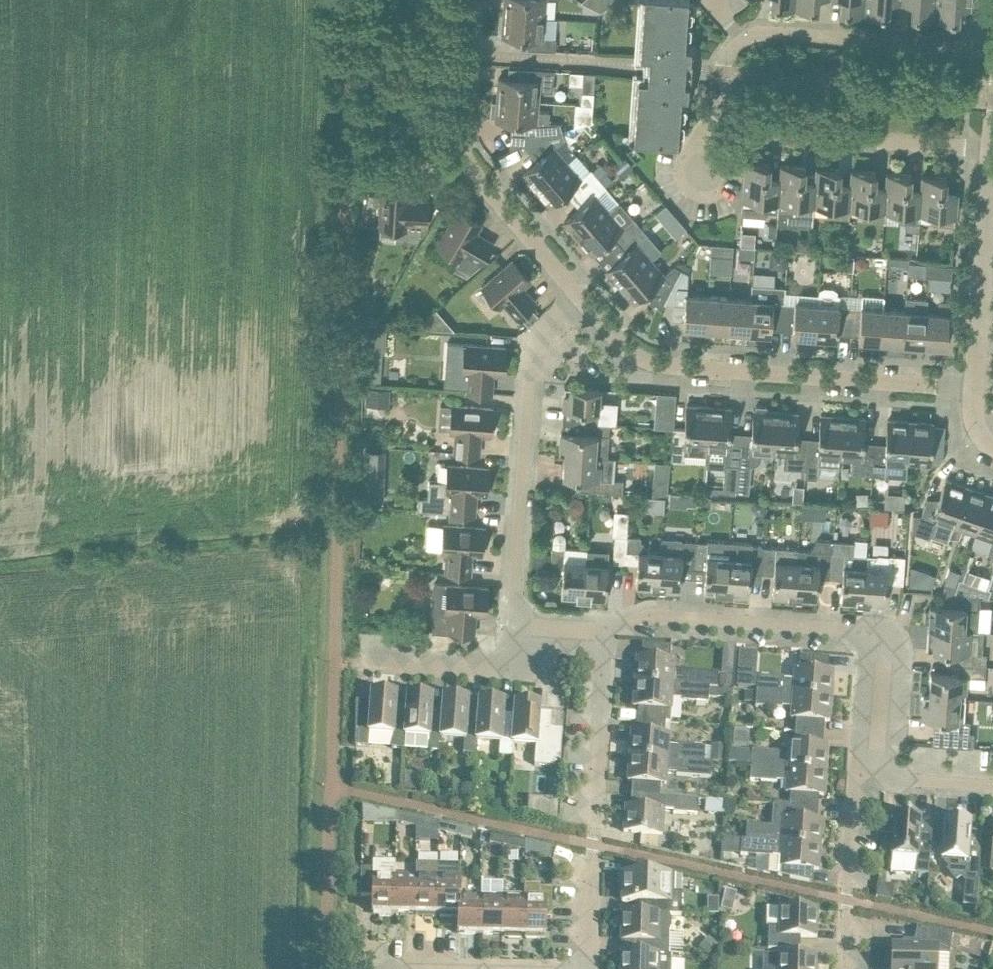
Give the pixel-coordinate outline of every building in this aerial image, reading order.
[(503,15),(545,17),(546,0),(504,0),(503,15)] [(590,6),(601,12),(609,6),(604,0),(597,0),(590,6)] [(640,54),(650,55),(649,66),(648,78),(638,78),(633,139),(679,142),(683,94),(692,95),(693,82),(686,81),(687,69),(688,58),(694,58),(695,45),(686,45),(690,0),(644,0),(640,54)] [(771,7),(794,9),(795,0),(771,0),(771,7)] [(794,9),(818,10),(819,0),(795,0),(794,9)] [(841,12),(864,14),(865,0),(842,0),(841,12)] [(864,14),(888,16),(889,0),(866,0),(864,14)] [(911,17),(935,19),(936,0),(913,0),(911,17)] [(935,19),(958,21),(959,2),(972,2),(972,0),(936,0),(935,19)] [(545,17),(503,15),(502,36),(528,37),(528,49),(556,50),(556,38),(543,37),(545,17)] [(554,70),(509,68),(508,79),(499,78),(497,99),(538,101),(539,91),(553,92),(554,70)] [(583,72),(582,92),(594,92),(595,73),(583,72)] [(493,103),(492,117),(496,117),(495,120),(515,121),(515,133),(531,134),(530,141),(562,131),(560,123),(549,122),(550,111),(538,111),(538,102),(538,101),(497,99),(497,103),(493,103)] [(543,156),(522,174),(536,189),(567,162),(555,147),(565,139),(562,131),(530,141),(543,156)] [(746,161),(743,200),(742,215),(766,217),(766,211),(777,212),(779,185),(768,184),(770,163),(746,161)] [(580,177),(567,162),(536,189),(550,205),(570,188),(577,196),(598,178),(590,169),(580,177)] [(779,185),(777,212),(799,214),(798,225),(812,227),(813,205),(815,187),(803,186),(805,166),(781,164),(779,185)] [(848,218),(850,190),(839,189),(840,169),(817,167),(815,187),(813,205),(828,206),(827,216),(848,218)] [(876,171),(852,169),(850,208),(863,209),(862,219),(883,220),(885,193),(874,192),(876,171)] [(605,172),(598,178),(577,196),(584,205),(564,222),(578,238),(609,211),(619,202),(606,186),(612,181),(605,172)] [(885,193),(883,220),(905,222),(919,223),(919,213),(921,196),(909,195),(911,174),(887,172),(885,193)] [(946,177),(922,175),(919,223),(920,223),(920,213),(933,214),(933,224),(955,226),(957,198),(944,197),(946,177)] [(379,227),(396,228),(395,239),(417,240),(420,235),(422,235),(426,225),(428,200),(409,199),(410,189),(382,187),(379,227)] [(609,211),(578,238),(592,254),(612,236),(619,244),(640,226),(632,217),(619,202),(609,211)] [(665,205),(655,213),(663,222),(673,213),(665,205)] [(457,210),(437,244),(461,259),(455,270),(466,276),(480,264),(493,242),(477,232),(481,224),(457,210)] [(608,273),(605,276),(614,287),(618,284),(620,286),(651,259),(638,243),(648,235),(640,226),(619,244),(627,253),(606,271),(608,273)] [(712,244),(711,255),(733,257),(734,246),(712,244)] [(739,247),(738,258),(755,259),(755,248),(739,247)] [(888,257),(888,266),(908,268),(909,262),(909,259),(888,257)] [(664,274),(651,259),(620,286),(633,302),(646,292),(661,310),(664,303),(665,303),(667,299),(681,269),(673,266),(664,274)] [(512,260),(482,286),(500,307),(504,304),(517,318),(536,301),(523,287),(531,281),(512,260)] [(908,268),(908,275),(929,277),(930,264),(909,262),(908,268)] [(930,264),(929,277),(951,279),(952,266),(930,264)] [(688,272),(681,269),(667,299),(665,303),(685,305),(683,330),(705,332),(708,296),(687,294),(688,272)] [(751,299),(748,335),(771,336),(771,329),(782,330),(785,287),(753,285),(752,299),(751,299)] [(817,304),(814,339),(837,341),(837,334),(848,335),(850,306),(840,305),(840,297),(841,294),(837,294),(837,290),(833,287),(824,286),(818,289),(818,294),(817,304)] [(708,296),(705,332),(727,333),(729,297),(708,296)] [(850,306),(848,335),(859,336),(859,343),(881,344),(883,308),(884,297),(863,296),(863,299),(862,307),(850,306)] [(751,299),(729,297),(727,333),(748,335),(751,299)] [(905,310),(902,346),(924,348),(926,312),(927,299),(906,297),(905,310)] [(784,302),(782,330),(793,331),(793,338),(814,339),(817,304),(784,301),(784,302)] [(938,312),(926,312),(924,348),(946,349),(949,304),(939,303),(938,312)] [(905,310),(883,308),(881,344),(902,346),(905,310)] [(468,372),(466,391),(492,393),(493,374),(503,375),(505,347),(465,344),(463,372),(468,372)] [(583,410),(583,421),(610,423),(611,403),(599,402),(600,388),(564,385),(563,408),(583,410)] [(366,387),(365,404),(386,405),(387,388),(366,387)] [(455,433),(454,452),(479,454),(481,435),(490,435),(492,407),(453,405),(451,432),(455,433)] [(673,434),(672,454),(671,460),(684,461),(685,446),(706,447),(709,406),(687,405),(685,435),(673,434)] [(731,408),(709,406),(706,447),(707,447),(705,462),(738,465),(740,439),(729,438),(731,408)] [(740,439),(738,465),(751,466),(755,465),(757,464),(759,462),(760,461),(761,459),(762,457),(762,455),(773,455),(773,452),(776,411),(767,411),(767,406),(756,406),(756,410),(754,410),(752,440),(740,439)] [(798,413),(776,411),(773,452),(784,453),(783,468),(805,470),(805,478),(807,444),(796,443),(798,413)] [(655,414),(654,427),(674,428),(674,427),(674,415),(655,414)] [(805,469),(805,478),(817,478),(819,464),(839,465),(840,457),(843,416),(821,415),(819,444),(807,444),(805,469)] [(865,418),(843,416),(840,457),(852,458),(851,473),(872,475),(874,449),(863,448),(865,418)] [(874,449),(872,475),(885,476),(906,477),(906,474),(907,462),(911,421),(888,419),(886,449),(874,449)] [(610,423),(583,421),(582,433),(561,432),(559,454),(565,455),(565,454),(595,456),(601,456),(616,458),(616,457),(607,456),(609,435),(610,423)] [(933,423),(911,421),(907,462),(938,464),(943,458),(944,433),(933,432),(933,423)] [(565,455),(559,454),(559,455),(565,455),(563,477),(590,479),(589,490),(609,492),(622,493),(623,481),(614,480),(616,458),(601,456),(595,456),(565,454),(565,455)] [(667,491),(668,461),(653,461),(652,491),(667,491)] [(448,464),(447,481),(429,480),(427,498),(418,497),(417,509),(450,512),(465,513),(475,513),(477,494),(486,495),(488,467),(448,464)] [(947,541),(967,486),(946,479),(936,507),(925,503),(921,515),(913,515),(913,532),(930,538),(930,535),(947,541)] [(967,486),(949,537),(959,538),(962,528),(975,533),(988,494),(967,486)] [(992,555),(992,496),(988,494),(975,533),(992,539),(987,553),(992,555)] [(884,506),(903,507),(904,496),(884,495),(884,506)] [(449,512),(448,520),(465,521),(465,513),(450,512),(449,512)] [(447,552),(445,571),(471,573),(472,554),(482,555),(484,527),(444,524),(442,552),(447,552)] [(615,542),(613,562),(625,563),(628,536),(615,535),(615,542)] [(638,564),(636,585),(658,587),(661,552),(649,551),(649,548),(643,541),(640,541),(640,537),(628,536),(625,563),(638,564)] [(661,552),(658,587),(680,589),(682,567),(694,568),(696,541),(662,538),(661,552)] [(798,548),(795,597),(817,599),(818,578),(830,578),(833,540),(818,538),(810,549),(798,548)] [(704,591),(726,592),(730,540),(709,539),(708,542),(696,541),(694,568),(706,569),(704,591)] [(730,540),(726,592),(749,594),(750,572),(762,573),(764,546),(752,545),(752,541),(730,540)] [(855,541),(833,540),(830,578),(842,579),(841,601),(863,602),(866,567),(867,553),(854,553),(855,541)] [(561,596),(583,597),(587,548),(552,546),(551,573),(563,574),(561,596)] [(798,548),(764,546),(762,573),(774,574),(772,596),(795,597),(798,548)] [(609,550),(587,548),(583,597),(606,599),(607,579),(609,550)] [(864,591),(863,602),(885,604),(887,582),(903,584),(904,564),(905,556),(895,556),(878,554),(867,553),(866,567),(864,591)] [(986,587),(990,577),(968,569),(964,579),(986,587)] [(956,587),(955,594),(979,596),(988,597),(991,589),(959,578),(956,587)] [(434,611),(433,630),(474,633),(476,614),(485,615),(487,587),(434,583),(432,611),(434,611)] [(944,586),(943,594),(952,595),(955,595),(955,594),(956,587),(944,586)] [(926,611),(925,621),(929,623),(929,626),(976,630),(978,609),(979,596),(955,594),(955,595),(952,595),(951,607),(930,605),(930,610),(926,611)] [(929,626),(927,650),(960,652),(959,664),(986,666),(986,653),(982,653),(983,630),(976,630),(929,626)] [(637,657),(635,682),(717,688),(719,673),(684,670),(684,672),(674,672),(675,660),(670,660),(671,646),(647,645),(646,658),(637,657)] [(758,676),(756,691),(831,696),(833,672),(824,671),(825,658),(801,656),(800,670),(794,669),(794,680),(784,680),(784,678),(758,676)] [(931,673),(929,695),(965,698),(966,686),(984,687),(985,677),(986,666),(959,664),(958,675),(931,673)] [(635,682),(633,707),(642,707),(641,720),(670,722),(672,698),(682,699),(682,701),(708,703),(709,696),(715,697),(726,696),(732,697),(733,689),(717,688),(635,682)] [(411,690),(411,695),(407,695),(405,719),(406,719),(404,748),(440,751),(441,737),(442,721),(441,721),(431,721),(432,696),(430,696),(430,691),(418,690),(411,690)] [(745,690),(744,701),(756,702),(755,706),(782,708),(782,706),(792,707),(791,718),(796,719),(795,731),(819,733),(820,720),(829,721),(831,696),(756,691),(745,690)] [(356,712),(354,744),(368,745),(369,732),(392,733),(391,748),(404,748),(406,719),(405,719),(395,718),(396,694),(371,692),(370,713),(356,712)] [(446,697),(443,697),(441,721),(442,721),(441,737),(464,739),(463,753),(476,754),(477,740),(478,724),(467,723),(468,699),(466,699),(466,694),(454,693),(447,692),(446,697)] [(924,694),(922,717),(936,718),(935,730),(933,729),(933,731),(937,731),(936,743),(932,743),(932,744),(973,747),(974,732),(969,732),(970,720),(963,720),(965,699),(965,698),(929,695),(924,694)] [(504,702),(480,700),(478,724),(477,740),(500,742),(499,755),(512,756),(513,742),(514,727),(513,727),(502,726),(504,702)] [(514,727),(513,742),(536,744),(534,764),(554,766),(555,760),(560,760),(562,730),(538,728),(540,704),(515,703),(513,727),(514,727)] [(631,732),(629,756),(704,762),(705,746),(679,744),(679,746),(669,746),(669,735),(665,734),(665,722),(670,722),(641,720),(640,732),(631,732)] [(747,745),(749,729),(733,728),(732,744),(747,745)] [(819,733),(795,731),(794,744),(789,743),(788,755),(778,754),(779,752),(752,750),(751,765),(826,771),(827,746),(818,745),(819,733)] [(629,756),(627,781),(637,781),(636,794),(660,795),(661,783),(666,783),(667,772),(677,773),(676,775),(711,778),(712,762),(704,762),(629,756)] [(826,771),(751,765),(750,781),(776,782),(776,780),(786,781),(786,792),(791,793),(790,806),(814,807),(815,794),(824,795),(826,771)] [(660,795),(636,794),(635,807),(626,807),(624,832),(662,835),(664,810),(674,811),(674,813),(698,815),(699,799),(660,796),(660,795)] [(543,798),(543,805),(542,818),(542,821),(556,823),(558,799),(543,798)] [(703,810),(723,811),(724,799),(704,798),(703,810)] [(362,806),(362,821),(376,821),(376,808),(363,805),(362,806)] [(747,824),(746,839),(820,845),(822,820),(813,820),(814,807),(790,806),(775,805),(773,826),(747,824)] [(418,817),(397,812),(396,822),(416,826),(418,817)] [(893,855),(891,871),(929,874),(931,838),(919,837),(921,815),(895,814),(892,855),(893,855)] [(430,820),(418,817),(416,826),(428,829),(430,820)] [(944,817),(941,858),(949,867),(947,869),(956,880),(961,877),(965,881),(967,881),(967,890),(966,905),(976,906),(977,891),(978,882),(981,844),(981,835),(979,835),(970,832),(971,819),(944,817)] [(461,826),(439,822),(438,831),(459,836),(461,826)] [(461,826),(459,836),(471,838),(473,829),(461,826)] [(492,833),(490,842),(503,846),(504,836),(492,833)] [(525,850),(526,841),(504,836),(503,846),(525,850)] [(818,869),(820,845),(746,839),(741,839),(740,854),(771,857),(771,855),(781,855),(780,875),(808,882),(809,869),(818,869)] [(553,847),(526,841),(525,853),(551,858),(553,847)] [(361,868),(360,896),(372,896),(372,911),(371,911),(371,912),(373,912),(379,912),(379,916),(390,916),(390,912),(394,912),(395,875),(395,861),(373,860),(373,868),(361,868)] [(416,876),(416,913),(422,913),(422,917),(434,917),(434,913),(437,913),(439,863),(416,862),(416,876)] [(439,863),(437,913),(440,913),(440,917),(456,917),(456,914),(458,914),(459,914),(459,896),(460,896),(461,863),(439,863)] [(646,901),(646,913),(646,914),(670,914),(681,915),(681,893),(675,892),(675,874),(623,873),(622,901),(646,901)] [(416,913),(416,876),(395,875),(394,912),(416,913)] [(481,881),(481,897),(480,932),(502,934),(502,897),(503,881),(481,881)] [(551,887),(539,887),(538,898),(524,897),(523,934),(526,934),(526,938),(538,939),(538,935),(546,935),(546,934),(545,933),(546,917),(551,916),(551,918),(552,918),(552,886),(551,886),(551,887)] [(725,890),(720,909),(731,912),(736,893),(725,890)] [(457,932),(457,933),(480,933),(480,932),(481,897),(460,896),(459,896),(459,914),(458,914),(458,932),(457,932)] [(502,897),(502,934),(508,934),(508,938),(520,938),(521,934),(523,934),(524,897),(502,897)] [(718,898),(707,898),(707,914),(718,914),(718,898)] [(769,926),(768,949),(772,949),(792,949),(792,936),(816,937),(817,909),(780,908),(780,926),(769,926)] [(622,913),(621,941),(645,941),(645,953),(645,954),(658,954),(658,955),(669,955),(669,932),(671,929),(672,923),(671,919),(670,914),(646,914),(646,913),(622,913)] [(917,926),(914,940),(906,940),(906,947),(892,946),(892,968),(937,968),(937,955),(948,955),(953,934),(917,926)] [(621,953),(621,968),(658,968),(658,955),(658,954),(645,954),(645,953),(621,953)] [(779,955),(763,955),(763,968),(816,968),(816,956),(779,955)]
